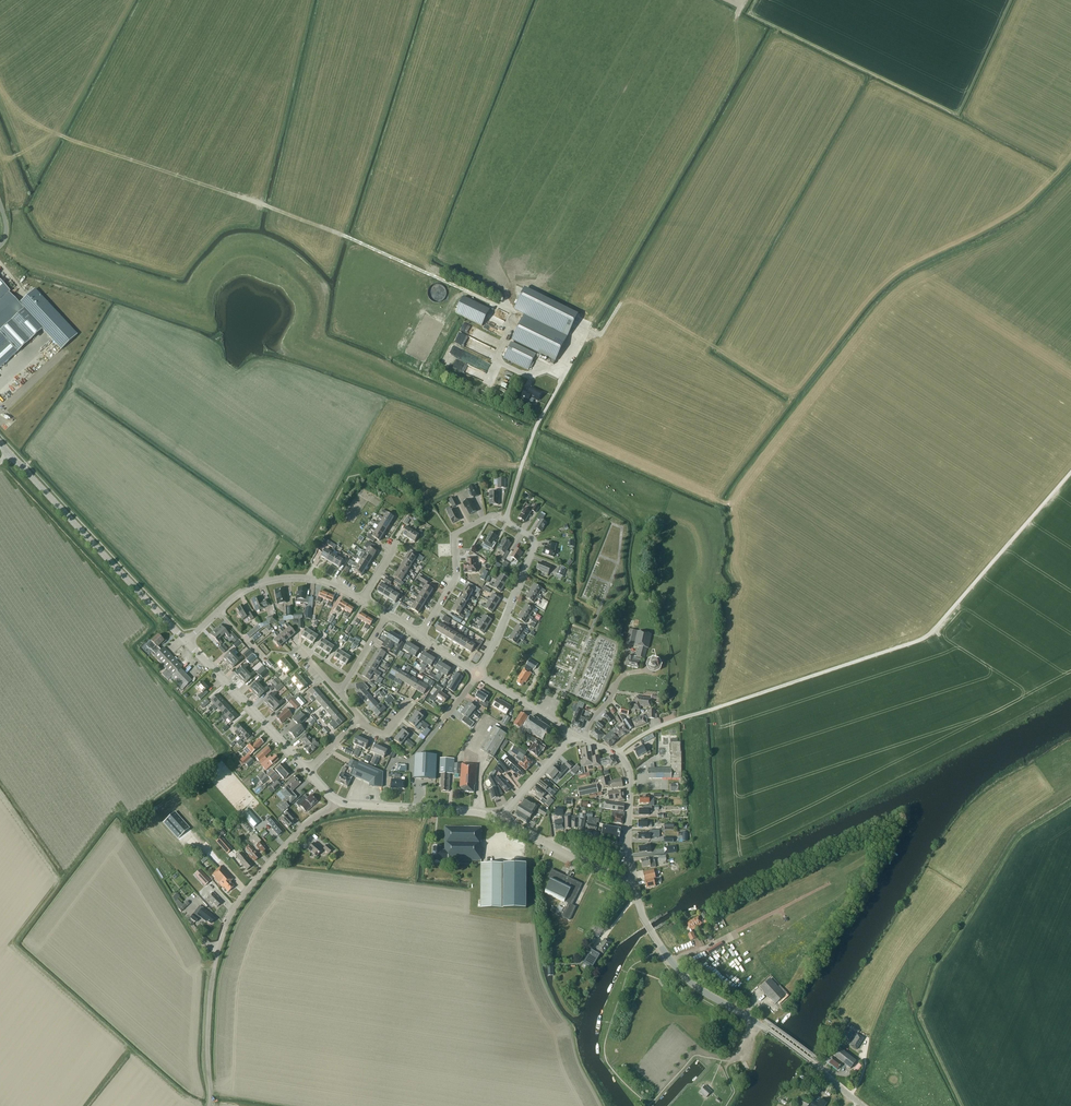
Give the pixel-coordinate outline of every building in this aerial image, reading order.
[(17,352),(42,329),(61,349),(77,335),(35,289),(19,304),(8,293),(10,292),(0,281),(0,367),(17,352)] [(432,301),(435,302),(437,303),(440,302),(442,301),(444,300),(445,298),(446,296),(447,293),(446,291),(445,289),(444,287),(442,285),(440,284),(437,284),(435,284),(432,285),(430,287),(429,289),(428,291),(428,293),(428,296),(429,298),(430,300),(432,301)] [(551,361),(550,360),(549,359),(548,360),(547,361),(548,362),(549,363),(550,362),(551,363),(550,363),(553,364),(555,361),(578,315),(525,289),(515,309),(525,314),(513,339),(552,359),(551,361)] [(482,326),(488,314),(490,310),(464,297),(456,313),(482,326)] [(466,332),(471,335),(474,327),(469,325),(466,332)] [(504,358),(511,361),(528,370),(536,354),(512,342),(504,358)] [(538,401),(541,393),(531,388),(529,392),(525,390),(521,397),(528,401),(530,397),(538,401)] [(497,488),(505,488),(505,479),(497,479),(497,488)] [(468,488),(474,499),(479,496),(474,485),(468,488)] [(489,505),(498,505),(499,492),(490,492),(489,505)] [(448,500),(453,508),(459,505),(454,497),(448,500)] [(464,503),(463,503),(465,508),(466,507),(470,515),(476,511),(473,504),(471,499),(464,503)] [(518,518),(525,522),(531,513),(524,508),(518,518)] [(460,520),(455,509),(447,513),(453,523),(460,520)] [(386,515),(384,518),(383,519),(390,524),(394,518),(387,513),(388,512),(383,510),(382,512),(386,515)] [(535,528),(541,532),(547,523),(542,520),(546,514),(541,512),(537,519),(540,521),(535,528)] [(382,520),(380,524),(379,525),(387,529),(390,524),(383,519),(384,518),(379,515),(378,518),(382,520)] [(376,530),(376,531),(383,535),(387,529),(379,525),(380,524),(376,521),(375,522),(371,520),(370,522),(374,524),(379,526),(376,530)] [(403,535),(409,539),(413,532),(414,532),(417,528),(414,526),(412,531),(407,528),(403,535)] [(376,531),(376,530),(372,527),(371,529),(375,532),(372,537),(369,535),(367,538),(373,542),(376,539),(379,541),(383,535),(376,531)] [(413,532),(409,539),(415,542),(419,535),(422,537),(425,533),(422,532),(423,531),(420,530),(418,534),(414,532),(413,532)] [(489,548),(492,549),(496,543),(493,542),(497,536),(490,532),(485,541),(491,545),(489,548)] [(505,554),(501,559),(504,561),(509,552),(506,551),(511,543),(504,539),(498,549),(505,554)] [(368,549),(366,553),(365,554),(373,558),(376,552),(372,550),(375,546),(368,542),(364,547),(368,549)] [(545,546),(542,554),(553,557),(555,550),(556,544),(550,542),(548,547),(545,546)] [(332,553),(333,554),(335,550),(334,550),(337,546),(335,544),(333,549),(330,552),(326,549),(321,557),(327,560),(332,553)] [(522,552),(516,549),(512,555),(509,554),(506,559),(511,562),(513,559),(517,561),(522,552)] [(365,554),(366,553),(362,551),(361,553),(365,555),(362,559),(362,560),(369,564),(373,558),(365,554)] [(333,564),(338,557),(341,554),(340,553),(339,552),(336,556),(333,554),(332,553),(327,560),(332,563),(333,564)] [(409,553),(405,559),(412,564),(413,563),(415,559),(419,562),(422,557),(415,552),(413,556),(409,553)] [(338,557),(333,564),(339,568),(343,561),(344,561),(347,557),(344,556),(342,560),(338,557)] [(361,561),(359,565),(358,565),(365,570),(369,564),(362,560),(362,559),(358,556),(357,558),(361,561)] [(476,572),(475,564),(475,558),(467,558),(467,564),(464,564),(464,573),(476,572)] [(405,559),(402,565),(409,570),(409,569),(412,565),(415,568),(417,565),(413,563),(412,564),(405,559)] [(356,568),(354,571),(362,576),(365,570),(358,565),(359,565),(355,562),(354,563),(350,560),(348,564),(350,566),(351,565),(356,568)] [(539,563),(536,569),(541,570),(540,571),(548,574),(551,567),(543,564),(539,563)] [(413,571),(409,569),(409,570),(402,565),(398,571),(405,576),(406,575),(408,571),(412,573),(413,571)] [(560,566),(557,574),(563,577),(566,568),(560,566)] [(406,575),(405,576),(398,571),(394,577),(396,578),(394,581),(402,586),(404,583),(402,582),(404,577),(408,579),(410,577),(406,575)] [(425,587),(423,590),(422,591),(429,596),(433,590),(426,586),(429,581),(422,576),(419,574),(417,578),(422,582),(421,584),(425,587)] [(493,579),(497,581),(505,585),(509,579),(501,574),(498,578),(495,576),(493,579)] [(505,585),(497,581),(494,585),(491,583),(489,585),(500,592),(505,585)] [(389,584),(387,588),(382,585),(377,592),(383,595),(388,588),(389,589),(391,585),(389,584)] [(534,584),(530,591),(538,596),(541,591),(544,593),(546,591),(534,584)] [(383,595),(389,599),(394,592),(395,593),(397,589),(396,588),(395,587),(393,591),(389,589),(388,588),(383,595)] [(466,587),(462,593),(470,598),(469,599),(474,601),(475,599),(471,596),(473,592),(466,587)] [(295,602),(308,603),(308,597),(305,597),(306,589),(298,588),(297,592),(296,592),(295,602)] [(421,593),(419,596),(419,597),(426,602),(429,596),(422,591),(423,590),(419,588),(417,590),(421,593)] [(286,603),(284,589),(275,591),(277,604),(286,603)] [(321,598),(325,600),(327,594),(320,591),(318,597),(316,601),(320,603),(321,598)] [(394,592),(389,599),(395,603),(397,600),(400,602),(401,600),(398,598),(400,596),(403,592),(401,591),(398,595),(395,593),(394,592)] [(538,596),(530,591),(526,598),(534,603),(537,598),(540,600),(541,598),(538,596)] [(462,593),(459,599),(466,603),(466,605),(470,607),(471,605),(467,602),(469,599),(470,598),(462,593)] [(327,594),(325,600),(328,601),(326,606),(330,607),(331,603),(332,603),(334,597),(327,594)] [(418,599),(416,602),(415,603),(422,608),(426,602),(419,597),(419,596),(415,594),(413,596),(418,599)] [(485,599),(488,601),(496,606),(500,599),(492,594),(490,599),(484,596),(483,598),(485,599)] [(251,600),(256,612),(264,608),(263,608),(270,605),(267,599),(261,602),(259,597),(255,599),(254,598),(252,599),(252,600),(251,600)] [(415,603),(416,602),(411,599),(411,600),(410,602),(414,604),(411,609),(418,614),(422,608),(415,603)] [(459,599),(455,605),(463,609),(462,610),(467,613),(468,611),(464,608),(466,605),(466,603),(459,599)] [(341,608),(344,610),(347,605),(341,601),(337,606),(338,606),(335,610),(338,612),(341,608)] [(496,606),(488,601),(485,606),(482,604),(481,606),(492,613),(496,606)] [(344,610),(347,612),(344,616),(347,618),(350,614),(353,609),(347,605),(344,610)] [(463,609),(455,605),(452,611),(459,615),(459,616),(463,619),(465,617),(460,614),(462,610),(463,609)] [(526,605),(522,611),(530,616),(532,612),(536,614),(537,612),(526,605)] [(248,617),(250,620),(255,618),(252,612),(249,614),(246,609),(245,610),(242,606),(237,609),(239,613),(238,614),(242,620),(248,617)] [(530,616),(522,611),(517,618),(525,623),(528,619),(532,621),(533,618),(530,616)] [(360,620),(363,622),(366,617),(360,613),(357,618),(354,622),(357,624),(360,620)] [(266,618),(269,625),(276,622),(274,615),(266,618)] [(453,619),(461,623),(463,620),(455,615),(453,619)] [(476,620),(480,622),(488,627),(492,620),(484,615),(481,620),(478,618),(476,620)] [(440,624),(436,631),(442,635),(446,627),(447,628),(450,624),(448,623),(450,619),(445,616),(443,620),(447,622),(445,626),(440,624)] [(363,622),(364,622),(366,624),(364,628),(367,630),(369,626),(370,626),(373,621),(366,617),(363,622)] [(488,627),(480,622),(477,626),(474,624),(472,627),(483,634),(488,627)] [(284,632),(289,639),(295,634),(289,628),(290,627),(286,623),(285,625),(288,629),(284,632)] [(339,630),(343,633),(347,627),(342,624),(339,630)] [(220,625),(215,630),(221,637),(224,634),(228,638),(230,636),(226,632),(220,625)] [(517,625),(513,632),(521,637),(524,632),(527,634),(528,632),(517,625)] [(442,635),(447,638),(452,631),(453,632),(456,627),(453,626),(451,630),(447,628),(446,627),(442,635)] [(284,643),(285,642),(289,639),(284,632),(281,628),(279,629),(282,633),(279,636),(279,637),(284,643)] [(315,629),(314,629),(313,628),(310,632),(305,629),(301,636),(307,640),(311,633),(312,633),(315,629)] [(447,638),(453,642),(458,635),(459,635),(461,631),(459,629),(456,634),(453,632),(452,631),(447,638)] [(626,644),(639,647),(638,651),(636,657),(645,658),(647,648),(648,648),(651,634),(629,629),(626,644)] [(221,637),(215,630),(210,634),(217,641),(220,645),(222,643),(219,639),(221,637)] [(252,639),(254,642),(261,636),(258,632),(253,637),(254,637),(252,639)] [(279,648),(284,643),(279,637),(279,636),(276,632),(274,634),(277,638),(273,641),(279,648)] [(312,633),(311,633),(307,640),(313,644),(317,637),(318,637),(321,633),(319,632),(316,636),(312,633)] [(387,651),(387,650),(396,635),(390,632),(386,639),(383,644),(381,647),(387,651)] [(521,637),(513,632),(509,639),(517,644),(520,639),(523,641),(524,639),(521,637)] [(453,642),(459,645),(464,638),(465,639),(467,635),(466,634),(465,633),(462,637),(459,635),(458,635),(453,642)] [(151,641),(150,642),(147,644),(147,645),(146,646),(149,649),(150,649),(153,652),(151,654),(160,664),(157,667),(159,669),(163,673),(162,674),(168,681),(169,679),(181,691),(182,690),(192,681),(180,669),(182,667),(163,648),(161,650),(158,647),(161,644),(162,645),(166,641),(162,637),(161,639),(158,635),(151,641)] [(402,639),(396,635),(387,650),(389,651),(394,644),(398,646),(402,639)] [(459,645),(465,649),(469,642),(470,642),(473,638),(472,638),(471,637),(468,641),(465,639),(464,638),(459,645)] [(331,640),(330,639),(329,639),(326,643),(322,640),(317,647),(323,651),(328,644),(329,644),(331,640)] [(235,648),(241,643),(238,640),(232,645),(235,648)] [(469,642),(465,649),(471,653),(473,649),(477,651),(483,642),(480,641),(480,640),(479,642),(477,640),(474,645),(470,642),(469,642)] [(350,648),(353,650),(354,648),(356,649),(358,645),(359,643),(356,641),(355,643),(354,642),(350,648)] [(329,644),(328,644),(323,651),(329,655),(334,648),(337,644),(335,642),(332,647),(329,644)] [(404,650),(409,653),(413,646),(408,643),(404,650)] [(419,650),(414,646),(413,646),(409,653),(408,656),(406,659),(408,660),(411,655),(415,657),(419,650)] [(392,654),(396,656),(400,650),(396,647),(392,654)] [(223,658),(228,663),(235,657),(232,654),(236,650),(234,648),(230,652),(223,658)] [(242,655),(246,659),(252,653),(248,649),(242,655)] [(348,651),(347,650),(345,649),(343,654),(338,650),(334,658),(339,661),(344,654),(345,655),(348,651)] [(378,649),(374,655),(382,660),(386,653),(378,649)] [(345,655),(344,654),(339,661),(345,665),(350,658),(351,659),(353,655),(351,653),(349,657),(345,655)] [(418,670),(421,671),(430,656),(424,653),(420,660),(423,662),(418,670)] [(245,660),(250,665),(257,658),(252,654),(245,660)] [(374,655),(370,662),(378,667),(382,660),(374,655)] [(626,665),(639,668),(640,659),(633,657),(633,656),(629,655),(629,657),(628,656),(627,660),(626,665)] [(235,657),(228,663),(233,668),(240,661),(239,661),(243,658),(241,656),(238,659),(235,657)] [(430,656),(421,671),(423,673),(425,670),(424,670),(427,664),(431,667),(435,660),(430,656)] [(288,664),(287,663),(283,659),(277,664),(276,664),(272,667),(274,669),(278,666),(281,669),(281,670),(288,664)] [(524,682),(525,683),(531,673),(529,672),(531,669),(534,670),(538,664),(530,659),(524,669),(524,668),(518,678),(519,679),(517,683),(522,686),(524,682)] [(657,668),(659,665),(664,662),(662,659),(657,662),(654,661),(651,662),(650,665),(651,668),(654,670),(657,668)] [(374,673),(379,676),(379,677),(381,674),(375,670),(378,667),(370,662),(366,669),(374,673)] [(435,677),(438,678),(445,666),(440,662),(435,669),(439,671),(435,677)] [(235,674),(240,679),(247,672),(244,670),(248,666),(246,664),(242,668),(242,667),(235,674)] [(292,669),(288,664),(281,670),(281,669),(277,672),(279,674),(282,671),(286,675),(292,669)] [(255,673),(258,676),(265,669),(262,666),(255,673)] [(390,674),(397,678),(401,670),(395,666),(390,674)] [(397,678),(403,682),(408,674),(411,668),(409,666),(405,673),(401,670),(397,678)] [(445,666),(438,678),(440,680),(443,674),(447,676),(451,669),(445,666)] [(259,675),(263,680),(270,673),(266,669),(259,675)] [(369,680),(374,673),(366,669),(362,675),(369,680)] [(247,672),(240,679),(245,684),(252,677),(255,674),(253,672),(250,675),(247,672)] [(448,688),(448,689),(453,692),(463,677),(457,673),(457,674),(456,673),(452,678),(454,679),(452,682),(451,681),(447,687),(448,688)] [(403,682),(410,686),(415,678),(408,674),(403,682)] [(288,685),(292,682),(295,685),(295,686),(302,680),(297,675),(291,681),(288,677),(283,681),(286,684),(287,683),(288,685)] [(410,686),(417,690),(421,683),(415,678),(410,686)] [(249,689),(254,693),(261,687),(258,684),(262,681),(260,679),(256,682),(249,689)] [(269,689),(271,691),(279,683),(275,679),(271,683),(273,685),(269,689)] [(307,686),(302,680),(295,686),(295,685),(291,688),(293,690),(297,687),(300,691),(307,686)] [(202,682),(196,687),(202,693),(197,697),(200,700),(208,693),(205,690),(208,688),(202,682)] [(274,689),(277,692),(283,687),(280,683),(274,689)] [(357,693),(362,699),(368,693),(366,691),(369,689),(365,683),(357,684),(357,688),(359,691),(357,693)] [(421,683),(417,690),(423,694),(428,687),(421,683)] [(437,698),(439,700),(438,701),(438,703),(440,704),(442,704),(443,703),(444,703),(448,698),(441,692),(444,688),(439,684),(435,689),(437,690),(432,696),(431,695),(429,698),(433,702),(437,698)] [(261,687),(254,693),(258,698),(265,692),(269,688),(267,686),(263,690),(261,687)] [(312,702),(315,699),(321,694),(315,687),(309,692),(312,696),(309,698),(309,699),(312,702)] [(490,693),(481,688),(479,692),(479,691),(475,697),(481,701),(479,705),(486,709),(489,705),(488,705),(489,703),(486,701),(488,697),(487,697),(490,693)] [(264,702),(269,707),(276,700),(273,697),(277,694),(275,692),(271,695),(264,702)] [(362,699),(367,705),(373,699),(368,693),(362,699)] [(211,707),(213,709),(222,700),(217,694),(210,701),(214,704),(211,707)] [(315,699),(321,706),(327,701),(321,694),(315,699)] [(296,700),(301,707),(306,703),(300,696),(296,700)] [(630,709),(640,710),(640,706),(651,707),(652,699),(635,697),(634,703),(631,702),(630,709)] [(200,705),(203,709),(209,703),(206,699),(200,705)] [(288,703),(295,710),(299,706),(293,699),(288,703)] [(367,705),(372,711),(379,705),(373,699),(367,705)] [(511,706),(504,702),(503,703),(497,699),(493,706),(506,714),(511,706)] [(213,709),(214,711),(217,708),(221,712),(228,705),(222,700),(213,709)] [(276,700),(269,707),(273,712),(280,705),(284,701),(282,700),(278,703),(276,700)] [(321,706),(327,712),(333,707),(327,701),(321,706)] [(582,710),(585,704),(579,701),(576,707),(578,708),(573,719),(574,719),(571,725),(581,729),(583,723),(585,719),(580,717),(583,710),(582,710)] [(381,703),(379,705),(372,711),(377,717),(384,711),(386,709),(381,703)] [(469,703),(465,709),(474,715),(478,718),(479,715),(476,713),(473,711),(476,708),(469,703)] [(233,711),(228,705),(221,712),(224,715),(221,718),(223,720),(233,711)] [(327,712),(333,719),(339,714),(333,707),(327,712)] [(282,713),(276,718),(281,724),(287,718),(288,719),(292,715),(286,709),(282,712),(282,713)] [(470,720),(474,715),(465,709),(461,714),(465,716),(462,721),(470,727),(474,723),(470,720)] [(643,715),(632,720),(635,728),(646,723),(647,723),(647,722),(646,720),(647,718),(655,719),(655,710),(649,710),(649,715),(644,717),(643,715)] [(238,716),(233,711),(223,720),(225,721),(227,719),(231,723),(238,716)] [(417,712),(413,717),(427,728),(429,726),(421,720),(423,717),(417,712)] [(534,719),(531,717),(528,720),(525,724),(526,724),(524,727),(522,725),(528,717),(526,715),(527,714),(524,712),(523,714),(521,712),(514,724),(520,728),(518,732),(524,736),(527,732),(531,734),(531,733),(543,741),(545,738),(546,739),(547,737),(547,738),(548,737),(549,735),(549,734),(550,733),(549,732),(551,729),(539,721),(540,720),(535,718),(534,719)] [(613,719),(607,713),(604,716),(609,722),(613,719)] [(294,738),(304,730),(299,725),(306,719),(302,714),(295,720),(298,724),(289,732),(294,738)] [(339,714),(333,719),(339,726),(344,721),(339,714)] [(510,718),(506,715),(501,723),(506,726),(510,718)] [(620,724),(618,726),(624,735),(629,731),(618,715),(615,717),(620,724)] [(624,722),(629,731),(634,728),(628,719),(626,720),(623,716),(619,716),(623,722),(624,722)] [(420,726),(425,730),(427,728),(413,717),(409,722),(418,729),(420,726)] [(600,731),(601,729),(602,729),(605,726),(599,721),(596,724),(597,725),(596,727),(596,726),(591,731),(592,732),(590,734),(598,740),(599,739),(600,740),(604,735),(600,731)] [(234,733),(236,735),(244,727),(240,723),(235,728),(237,730),(234,733)] [(449,732),(456,738),(462,729),(454,723),(451,727),(452,728),(449,732)] [(613,730),(612,731),(619,738),(624,735),(618,726),(617,725),(615,726),(616,727),(613,730)] [(235,739),(237,736),(240,734),(242,736),(248,731),(244,727),(236,735),(233,737),(235,739)] [(480,749),(493,757),(507,735),(494,727),(480,749)] [(427,729),(423,734),(420,732),(417,735),(423,740),(430,731),(427,729)] [(403,730),(399,735),(413,746),(415,744),(407,738),(409,735),(403,730)] [(240,738),(240,739),(241,740),(244,738),(246,740),(252,735),(248,731),(242,736),(240,738)] [(619,738),(612,731),(607,736),(603,740),(610,747),(619,738)] [(456,738),(449,732),(445,736),(445,735),(442,740),(450,746),(456,738)] [(306,734),(300,740),(306,746),(303,748),(309,755),(319,746),(313,739),(312,740),(306,734)] [(532,737),(527,734),(525,737),(529,740),(529,741),(534,744),(529,752),(538,757),(542,751),(543,752),(546,747),(541,744),(542,743),(536,740),(532,737)] [(413,746),(399,735),(395,741),(401,746),(403,742),(411,749),(413,746)] [(353,755),(355,756),(362,739),(356,736),(353,744),(357,746),(353,755)] [(263,743),(259,739),(254,744),(252,742),(246,748),(250,752),(247,754),(248,754),(249,756),(263,743)] [(368,742),(362,739),(355,756),(357,757),(361,748),(365,749),(368,742)] [(682,779),(682,752),(681,752),(681,743),(670,743),(671,764),(672,764),(672,768),(654,769),(654,764),(650,764),(651,769),(648,769),(648,779),(682,779)] [(371,763),(374,764),(381,748),(375,745),(372,752),(375,754),(371,763)] [(526,753),(521,749),(515,746),(511,752),(522,760),(527,753),(526,753)] [(634,751),(638,757),(646,753),(647,754),(650,753),(647,747),(644,748),(643,746),(634,751)] [(592,757),(590,747),(581,749),(583,760),(580,760),(581,767),(593,765),(593,767),(598,767),(598,770),(601,769),(600,766),(601,766),(599,756),(592,757)] [(261,763),(266,758),(265,757),(270,751),(267,748),(261,753),(255,759),(259,762),(259,761),(261,763)] [(381,748),(374,764),(376,765),(380,756),(384,758),(387,750),(381,748)] [(402,753),(409,758),(411,755),(405,750),(402,753)] [(249,756),(248,754),(241,761),(244,764),(251,758),(249,756)] [(437,755),(417,755),(415,757),(414,778),(436,779),(437,755)] [(607,760),(601,761),(601,766),(609,764),(611,766),(613,764),(614,766),(617,764),(612,755),(606,759),(607,760)] [(264,769),(265,770),(266,770),(278,760),(275,756),(272,758),(270,756),(262,763),(265,767),(264,769)] [(514,772),(515,772),(516,774),(517,773),(520,776),(520,775),(522,775),(523,774),(523,772),(519,768),(519,767),(515,762),(508,757),(504,762),(510,767),(510,768),(512,770),(511,770),(514,772)] [(533,763),(525,757),(519,765),(526,771),(533,763)] [(454,774),(454,764),(454,759),(440,758),(439,773),(441,773),(441,785),(441,791),(449,791),(450,774),(454,774)] [(245,765),(248,768),(254,762),(251,759),(245,765)] [(357,763),(351,759),(347,766),(352,769),(354,770),(357,763)] [(509,770),(501,760),(498,762),(506,772),(509,770)] [(569,769),(569,770),(573,766),(568,761),(565,765),(563,764),(560,768),(556,764),(553,768),(553,767),(546,774),(552,779),(555,776),(559,779),(569,769)] [(353,776),(370,783),(370,786),(382,787),(383,772),(359,762),(353,776)] [(263,784),(269,779),(272,782),(286,769),(282,764),(275,770),(278,773),(276,775),(272,770),(260,781),(263,784)] [(454,764),(454,774),(461,775),(460,787),(461,787),(461,792),(474,793),(474,786),(475,786),(476,783),(477,765),(454,764)] [(495,769),(500,774),(504,771),(499,766),(495,769)] [(336,782),(347,787),(352,777),(344,773),(347,769),(344,767),(336,782)] [(286,769),(272,782),(274,784),(272,786),(275,790),(280,786),(277,782),(281,777),(284,780),(291,773),(290,772),(286,769)] [(252,781),(255,785),(265,775),(262,772),(252,781)] [(499,785),(506,792),(511,788),(504,781),(498,775),(497,777),(494,779),(498,783),(499,785)] [(488,779),(492,785),(491,786),(492,789),(490,790),(493,800),(499,798),(498,795),(503,794),(493,776),(488,779)] [(276,806),(282,813),(289,807),(286,803),(288,801),(290,803),(296,798),(291,792),(300,784),(294,777),(285,785),(284,784),(281,787),(282,789),(280,792),(285,798),(276,806)] [(603,787),(608,786),(611,785),(612,788),(622,786),(623,786),(621,778),(611,781),(611,782),(608,782),(607,777),(601,778),(603,787)] [(391,780),(391,788),(404,789),(405,780),(404,780),(404,778),(402,778),(402,780),(391,780)] [(542,779),(538,784),(549,794),(552,790),(548,787),(550,785),(542,779)] [(537,785),(533,790),(536,792),(535,793),(542,799),(547,793),(537,785)] [(577,789),(579,797),(598,793),(596,785),(577,789)] [(624,789),(608,792),(609,801),(618,800),(618,801),(625,800),(624,789)] [(295,804),(298,807),(300,806),(306,812),(317,802),(311,795),(308,798),(305,795),(295,804)] [(544,804),(549,807),(555,799),(551,795),(544,804)] [(640,796),(640,803),(649,803),(649,806),(654,806),(654,798),(649,798),(650,796),(640,796)] [(514,815),(527,823),(537,806),(533,803),(532,803),(524,798),(514,815)] [(605,802),(604,808),(617,810),(624,811),(625,805),(605,802)] [(639,815),(649,815),(649,812),(652,812),(652,806),(644,806),(644,808),(639,808),(639,815)] [(563,816),(563,808),(555,807),(555,815),(553,815),(554,818),(558,817),(558,815),(563,816)] [(541,808),(538,813),(545,817),(548,812),(541,808)] [(248,810),(243,815),(254,827),(259,822),(248,810)] [(295,818),(288,810),(282,816),(284,818),(281,820),(288,828),(293,823),(292,821),(295,818)] [(166,820),(163,822),(178,839),(185,833),(184,832),(188,830),(189,829),(175,812),(168,818),(169,818),(166,821),(166,820)] [(614,823),(622,824),(624,813),(616,812),(614,823)] [(278,836),(284,831),(271,816),(266,820),(271,825),(272,825),(273,827),(271,828),(278,836)] [(585,829),(597,832),(598,826),(596,826),(597,823),(592,822),(593,818),(589,817),(587,824),(586,824),(585,829)] [(556,830),(564,829),(562,819),(554,820),(556,830)] [(239,824),(248,834),(252,830),(243,820),(239,824)] [(603,826),(602,835),(620,838),(620,835),(620,833),(621,829),(603,826)] [(442,863),(445,863),(446,862),(446,859),(448,859),(448,860),(481,861),(481,828),(445,827),(445,850),(441,850),(441,847),(434,847),(433,862),(441,862),(442,863)] [(219,831),(224,837),(227,834),(221,829),(219,831)] [(221,837),(216,841),(225,851),(230,847),(221,837)] [(257,837),(253,840),(255,843),(256,842),(257,844),(256,846),(260,851),(261,851),(263,852),(266,849),(265,847),(266,847),(257,837)] [(314,843),(308,850),(316,857),(322,850),(314,843)] [(646,845),(639,846),(639,852),(647,851),(648,853),(651,852),(650,843),(646,844),(646,845)] [(322,849),(328,855),(332,850),(326,845),(322,849)] [(253,851),(249,846),(246,849),(250,854),(248,856),(251,858),(255,861),(259,857),(253,851)] [(677,853),(676,846),(668,847),(669,854),(677,853)] [(227,855),(231,859),(236,855),(232,851),(227,855)] [(236,857),(241,862),(240,863),(247,870),(252,865),(241,853),(236,857)] [(642,867),(650,866),(651,868),(656,867),(654,858),(650,859),(649,858),(641,860),(642,867)] [(526,864),(481,864),(481,907),(503,908),(526,908),(526,864)] [(234,887),(230,882),(233,879),(221,866),(209,877),(211,880),(214,878),(218,882),(223,888),(224,887),(228,892),(234,887)] [(202,884),(208,879),(199,869),(193,875),(202,884)] [(547,888),(547,889),(545,893),(564,902),(565,901),(568,903),(562,916),(569,920),(576,907),(572,905),(582,884),(552,869),(548,877),(552,879),(547,888)] [(654,870),(643,872),(645,881),(646,888),(655,886),(655,883),(661,882),(660,877),(656,878),(654,870)] [(213,903),(217,907),(221,903),(217,899),(218,898),(213,892),(208,897),(201,890),(200,891),(197,889),(194,891),(204,901),(207,899),(212,904),(213,903)] [(178,909),(181,912),(187,907),(184,903),(178,909)] [(211,915),(199,906),(190,918),(196,922),(198,919),(198,918),(199,916),(206,922),(207,921),(211,924),(214,919),(211,916),(211,915)] [(701,921),(699,917),(687,923),(689,927),(686,928),(689,934),(688,934),(691,941),(696,938),(692,932),(691,933),(691,931),(705,924),(706,926),(709,925),(707,920),(704,921),(703,920),(701,921)] [(601,945),(600,944),(596,949),(595,952),(591,950),(582,966),(585,969),(587,966),(592,968),(600,955),(598,954),(600,951),(603,954),(611,943),(605,939),(601,945)] [(708,952),(709,954),(723,945),(722,943),(708,952)] [(787,994),(780,986),(778,987),(770,979),(761,988),(776,1004),(787,994)] [(856,1050),(863,1038),(856,1034),(854,1037),(852,1036),(853,1035),(846,1031),(843,1037),(849,1041),(849,1040),(851,1041),(849,1045),(856,1050)] [(850,1068),(856,1061),(838,1047),(832,1055),(834,1056),(829,1063),(838,1070),(843,1063),(850,1068)] [(705,1086),(701,1091),(700,1092),(706,1098),(707,1097),(708,1097),(711,1093),(712,1092),(705,1086)] [(786,1104),(789,1098),(783,1096),(781,1102),(786,1104)] [(799,1097),(796,1104),(801,1105),(808,1105),(810,1102),(799,1097)]
